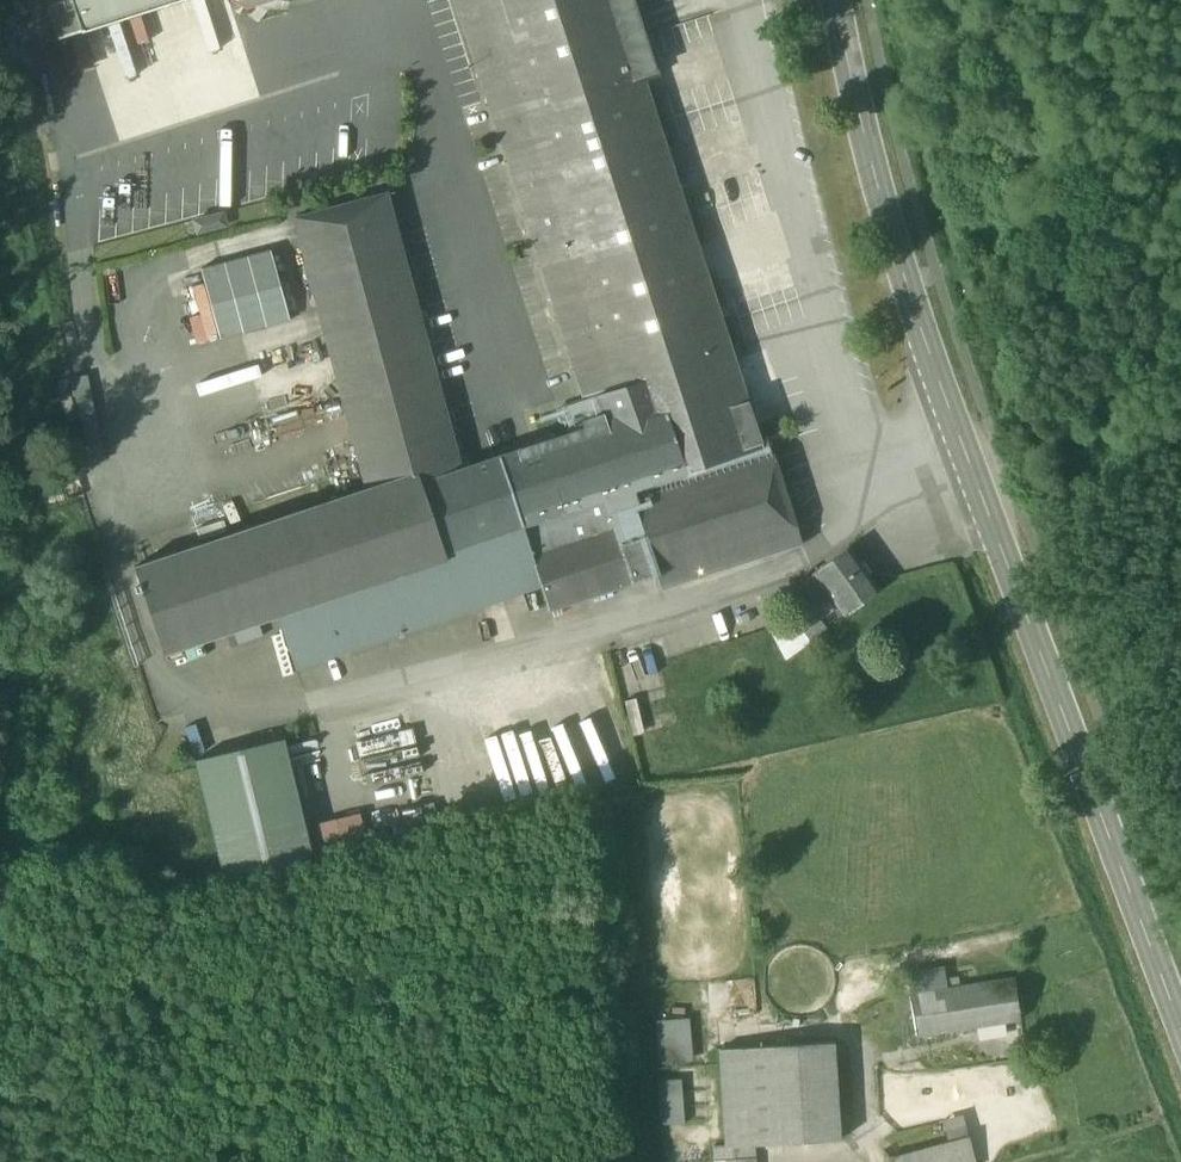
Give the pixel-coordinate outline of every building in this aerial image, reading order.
[(81,32),(71,0),(69,0),(47,7),(58,40),(81,32)] [(81,32),(182,0),(71,0),(81,32)] [(231,1),(246,8),(272,0),(230,0),(231,1)] [(683,476),(761,448),(644,78),(657,73),(634,0),(461,0),(492,99),(584,399),(592,424),(659,403),(683,476)] [(260,181),(258,118),(248,118),(250,181),(260,181)] [(290,219),(369,490),(417,471),(419,481),(463,465),(383,192),(290,219)] [(275,249),(195,264),(209,337),(289,321),(275,249)] [(278,256),(280,277),(292,276),(290,255),(278,256)] [(88,376),(74,377),(77,423),(91,422),(88,376)] [(535,414),(543,442),(592,424),(584,399),(535,414)] [(463,465),(419,481),(443,550),(604,501),(630,493),(683,476),(659,403),(592,424),(543,442),(463,465)] [(775,443),(761,448),(683,476),(630,493),(656,576),(660,587),(798,544),(791,524),(774,470),(782,468),(775,443)] [(447,564),(443,550),(419,481),(417,471),(369,490),(133,564),(162,655),(278,618),(447,564)] [(630,493),(604,501),(613,528),(530,554),(540,586),(547,610),(656,576),(630,493)] [(290,663),(540,586),(530,554),(613,528),(604,501),(443,550),(447,564),(278,618),(290,663)] [(848,548),(813,573),(815,575),(829,595),(844,616),(879,591),(867,574),(870,572),(863,562),(860,564),(848,548)] [(829,595),(815,575),(805,582),(813,593),(804,599),(811,608),(829,595)] [(811,608),(804,599),(787,611),(790,616),(800,629),(795,633),(803,645),(826,628),(811,608)] [(800,629),(790,616),(770,631),(785,661),(804,646),(803,645),(795,633),(800,629)] [(283,739),(195,761),(223,877),(311,855),(283,739)] [(360,815),(312,827),(319,851),(366,839),(360,815)] [(911,994),(946,989),(943,968),(908,973),(911,994)] [(911,994),(917,1035),(975,1027),(1003,1023),(1020,1020),(1014,979),(946,989),(911,994)] [(1005,1039),(1003,1023),(975,1027),(977,1042),(1005,1039)] [(651,1029),(653,1065),(692,1063),(691,1028),(651,1029)] [(825,1046),(759,1049),(765,1150),(830,1146),(825,1046)] [(753,1150),(765,1150),(759,1049),(719,1051),(724,1149),(724,1152),(753,1150)] [(682,1081),(658,1082),(661,1126),(684,1124),(682,1081)] [(950,1146),(971,1140),(965,1116),(943,1123),(950,1146)] [(971,1140),(950,1146),(895,1161),(978,1161),(971,1140)] [(753,1150),(724,1152),(724,1149),(713,1149),(714,1161),(753,1161),(753,1150)]
